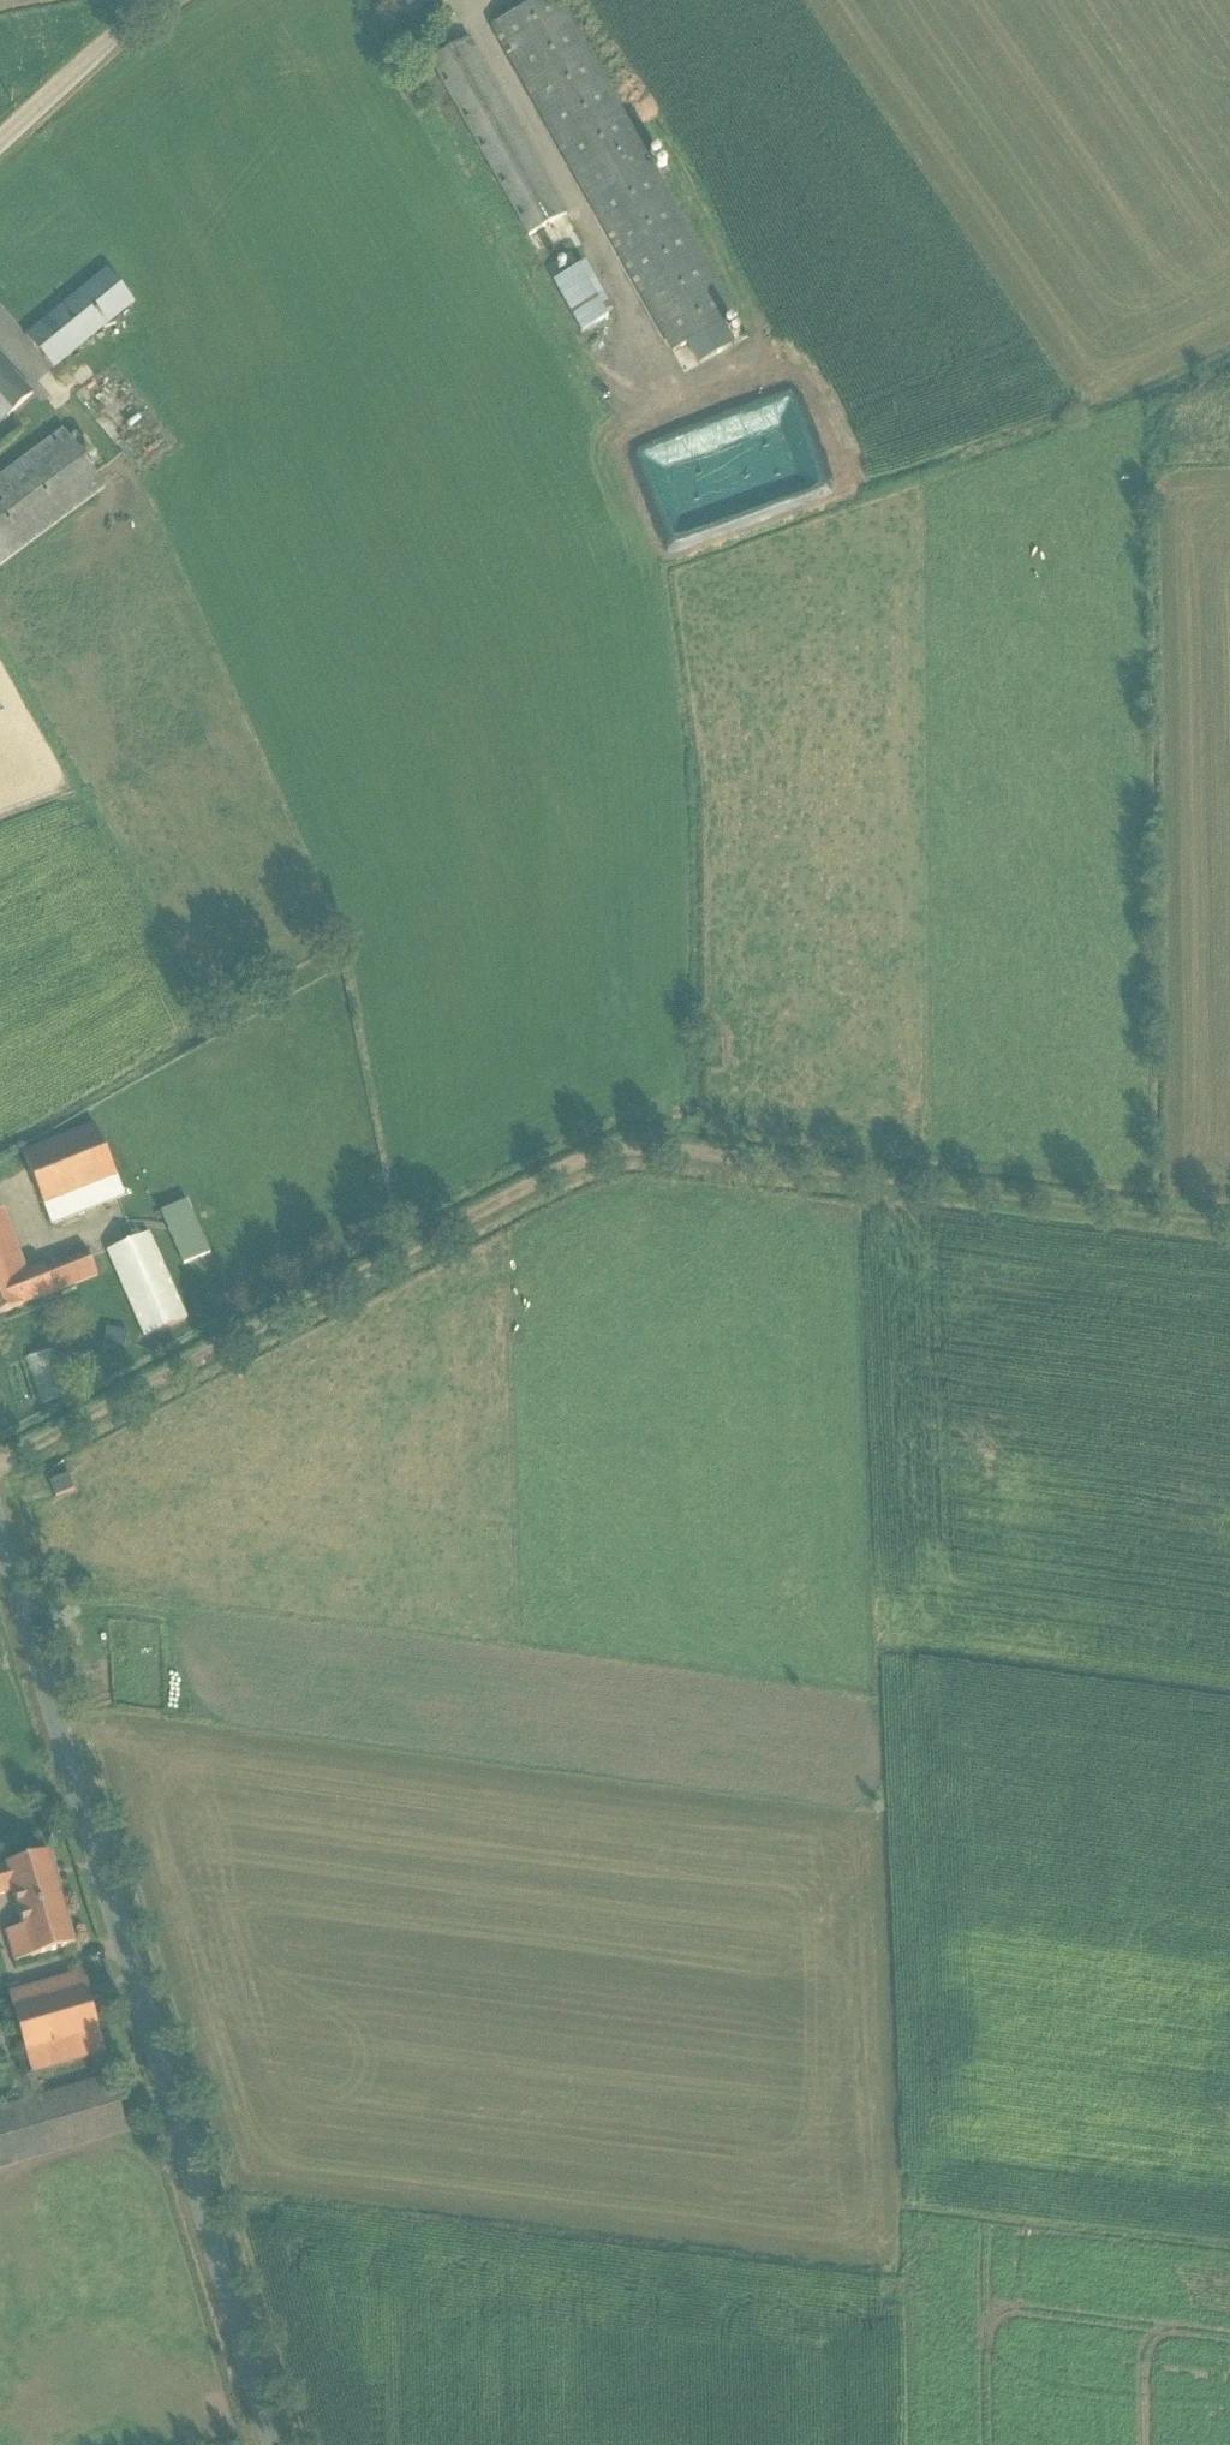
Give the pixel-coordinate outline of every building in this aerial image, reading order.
[(490,29),(671,355),(688,345),(723,325),(736,317),(558,0),(541,0),(490,29)] [(470,40),(430,65),(541,261),(562,249),(550,226),(567,216),(470,40)] [(585,265),(553,283),(580,334),(613,316),(585,265)] [(106,269),(26,336),(53,370),(135,303),(106,269)] [(732,341),(723,325),(688,345),(697,361),(732,341)] [(33,395),(0,360),(0,426),(33,395)] [(0,476),(0,566),(105,490),(62,431),(0,476)] [(93,1124),(23,1153),(51,1227),(125,1198),(93,1124)] [(187,1202),(161,1214),(183,1266),(210,1254),(187,1202)] [(98,1277),(87,1252),(46,1269),(44,1266),(27,1272),(3,1210),(0,1211),(0,1315),(98,1277)] [(147,1234),(108,1252),(145,1338),(185,1321),(147,1234)] [(113,1329),(109,1351),(124,1353),(128,1332),(113,1329)] [(48,1349),(26,1357),(42,1404),(65,1396),(48,1349)] [(68,1476),(50,1484),(55,1499),(74,1492),(68,1476)] [(74,1946),(49,1854),(0,1867),(0,1897),(13,1894),(23,1928),(4,1933),(13,1963),(74,1946)] [(8,1995),(31,2073),(105,2052),(82,1975),(8,1995)] [(128,2132),(113,2078),(0,2109),(0,2169),(128,2132)]
